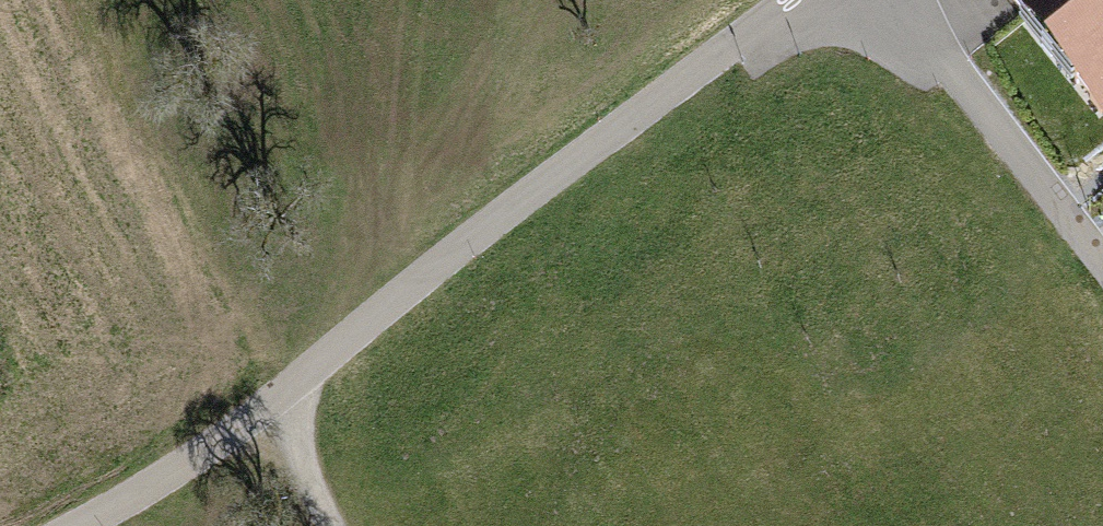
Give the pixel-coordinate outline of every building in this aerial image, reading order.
[(1020,14),(1037,0),(1010,0),(1020,14)] [(1102,69),(1102,0),(1048,0),(1102,69)]
